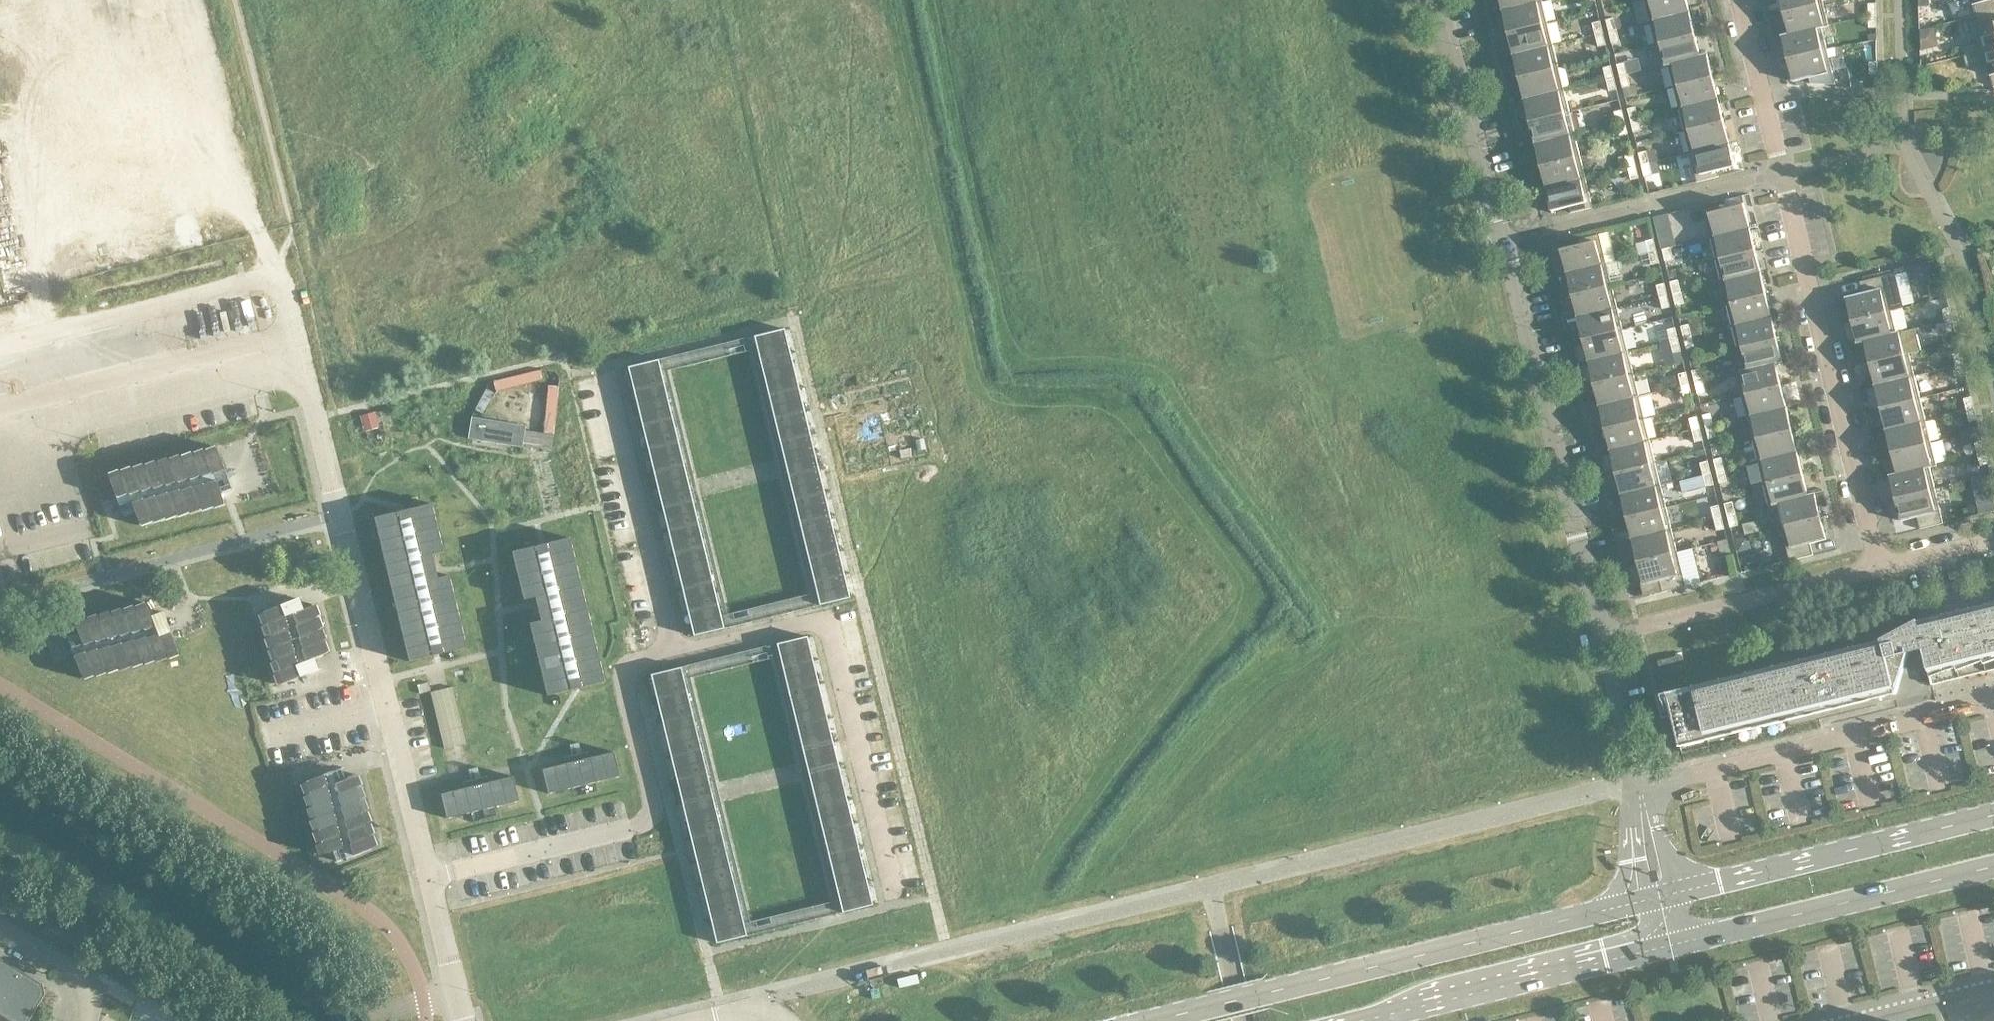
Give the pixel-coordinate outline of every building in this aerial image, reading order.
[(1542,0),(1501,0),(1503,10),(1542,0)] [(1548,23),(1542,0),(1503,10),(1508,32),(1548,23)] [(1687,0),(1645,0),(1650,21),(1690,12),(1687,0)] [(1823,0),(1781,0),(1784,12),(1823,3),(1823,0)] [(1972,4),(1973,4),(1975,15),(1993,11),(1993,0),(1971,0),(1972,4)] [(1829,25),(1823,3),(1784,12),(1789,33),(1782,35),(1782,36),(1829,25)] [(1876,15),(1876,3),(1868,3),(1869,15),(1876,15)] [(1975,15),(1978,26),(1981,41),(1961,46),(1964,56),(1993,48),(1993,11),(1975,15)] [(1695,34),(1690,12),(1650,21),(1656,44),(1695,34)] [(1877,27),(1876,15),(1869,15),(1869,27),(1877,27)] [(1614,18),(1606,20),(1609,31),(1617,29),(1614,18)] [(1603,33),(1600,21),(1593,23),(1596,35),(1603,33)] [(1553,45),(1548,23),(1508,32),(1514,55),(1553,45)] [(1829,26),(1829,25),(1782,36),(1788,58),(1827,49),(1822,27),(1829,26)] [(1932,28),(1921,31),(1922,49),(1937,45),(1932,28)] [(1620,41),(1617,29),(1609,31),(1612,43),(1620,41)] [(1606,44),(1603,33),(1596,35),(1598,46),(1606,44)] [(1700,55),(1695,34),(1656,44),(1661,66),(1707,54),(1707,53),(1700,55)] [(1559,67),(1553,45),(1514,55),(1519,77),(1559,67)] [(1964,56),(1966,65),(1986,60),(1990,75),(1993,86),(1993,48),(1964,56)] [(1835,82),(1827,49),(1788,58),(1793,81),(1809,77),(1811,82),(1810,83),(1835,84),(1835,82)] [(1713,77),(1707,54),(1661,66),(1661,67),(1668,65),(1674,86),(1713,77)] [(1625,62),(1617,64),(1620,76),(1628,74),(1625,62)] [(1878,74),(1877,62),(1869,62),(1869,74),(1878,74)] [(1614,77),(1611,65),(1604,67),(1606,79),(1614,77)] [(1564,90),(1559,67),(1519,77),(1525,99),(1564,90)] [(1631,86),(1628,74),(1620,76),(1623,88),(1631,86)] [(1617,89),(1614,77),(1606,79),(1609,91),(1617,89)] [(1718,99),(1713,77),(1674,86),(1679,108),(1718,99)] [(1569,112),(1564,90),(1525,99),(1530,121),(1569,112)] [(1724,121),(1718,99),(1679,108),(1684,130),(1724,121)] [(1636,106),(1628,108),(1631,120),(1639,118),(1636,106)] [(1625,122),(1622,110),(1614,112),(1617,123),(1625,122)] [(1575,134),(1569,112),(1530,121),(1536,143),(1575,134)] [(1642,130),(1639,118),(1631,120),(1634,132),(1642,130)] [(1729,143),(1724,121),(1684,130),(1690,153),(1729,143)] [(1628,133),(1625,122),(1617,123),(1620,135),(1628,133)] [(1580,156),(1575,134),(1536,143),(1541,166),(1580,156)] [(1735,165),(1729,143),(1690,153),(1697,182),(1719,176),(1717,169),(1735,165)] [(1647,151),(1639,153),(1642,164),(1650,162),(1647,151)] [(1636,166),(1633,154),(1625,156),(1628,168),(1636,166)] [(1586,178),(1580,156),(1541,166),(1547,188),(1586,178)] [(1652,174),(1650,162),(1642,164),(1645,176),(1652,174)] [(1639,178),(1636,166),(1628,168),(1631,180),(1639,178)] [(1593,207),(1586,178),(1547,188),(1552,211),(1570,207),(1571,213),(1593,207)] [(1703,208),(1711,237),(1750,228),(1744,206),(1727,210),(1725,203),(1703,208)] [(1673,228),(1658,232),(1660,237),(1662,249),(1670,247),(1677,245),(1673,228)] [(1755,250),(1750,228),(1711,237),(1716,259),(1755,250)] [(1562,249),(1567,272),(1606,263),(1599,234),(1578,239),(1579,245),(1562,249)] [(1656,251),(1654,239),(1646,241),(1649,252),(1656,251)] [(1673,259),(1670,247),(1662,249),(1665,261),(1673,259)] [(1761,272),(1755,250),(1716,259),(1721,282),(1761,272)] [(1659,262),(1656,251),(1649,252),(1652,264),(1659,262)] [(1612,285),(1606,263),(1567,272),(1573,295),(1612,285)] [(1766,294),(1761,272),(1721,282),(1727,304),(1766,294)] [(1852,320),(1891,310),(1903,308),(1894,273),(1859,281),(1862,293),(1846,297),(1852,320)] [(1678,280),(1670,282),(1673,293),(1681,291),(1678,280)] [(1944,295),(1941,282),(1929,286),(1932,298),(1944,295)] [(1667,295),(1664,283),(1657,285),(1660,297),(1667,295)] [(1617,307),(1612,285),(1573,295),(1578,317),(1617,307)] [(1684,303),(1681,291),(1673,293),(1676,305),(1684,303)] [(1772,316),(1766,294),(1727,304),(1732,326),(1772,316)] [(1670,307),(1667,295),(1660,297),(1662,309),(1670,307)] [(1623,329),(1617,307),(1578,317),(1583,339),(1623,329)] [(1952,319),(1950,307),(1942,309),(1945,321),(1952,319)] [(1896,332),(1891,310),(1852,320),(1857,342),(1904,331),(1903,330),(1896,332)] [(1777,338),(1772,316),(1732,326),(1738,348),(1777,338)] [(1955,331),(1952,319),(1945,321),(1947,333),(1955,331)] [(1689,324),(1681,326),(1684,338),(1692,336),(1689,324)] [(1678,339),(1675,327),(1668,329),(1670,341),(1678,339)] [(783,328),(753,336),(747,337),(813,606),(849,598),(783,328)] [(1921,350),(1915,328),(1904,331),(1857,342),(1858,343),(1865,342),(1870,363),(1909,353),(1921,350)] [(1628,351),(1623,329),(1583,339),(1589,361),(1628,351)] [(1695,348),(1692,336),(1684,338),(1687,349),(1695,348)] [(1782,361),(1777,338),(1738,348),(1743,370),(1736,371),(1736,372),(1782,361)] [(1681,351),(1678,339),(1670,341),(1673,353),(1681,351)] [(1634,374),(1628,351),(1589,361),(1594,383),(1634,374)] [(1963,364),(1960,352),(1953,354),(1955,365),(1963,364)] [(1915,376),(1909,353),(1870,363),(1875,385),(1915,376)] [(729,627),(663,358),(627,367),(693,636),(729,627)] [(1783,362),(1782,361),(1736,372),(1742,395),(1781,385),(1776,363),(1783,362)] [(1966,375),(1963,364),(1955,365),(1958,377),(1966,375)] [(541,369),(493,381),(496,390),(543,379),(541,369)] [(1700,369),(1692,370),(1695,382),(1703,380),(1700,369)] [(1689,384),(1686,372),(1678,374),(1681,386),(1689,384)] [(1639,396),(1634,374),(1594,383),(1600,406),(1639,396)] [(1920,398),(1915,376),(1875,385),(1881,407),(1920,398)] [(1706,392),(1703,380),(1695,382),(1698,394),(1706,392)] [(547,384),(543,428),(554,429),(558,385),(547,384)] [(1692,395),(1689,384),(1681,386),(1684,397),(1692,395)] [(1786,407),(1781,385),(1742,395),(1747,417),(1786,407)] [(487,387),(475,408),(484,413),(496,392),(487,387)] [(1645,418),(1639,396),(1600,406),(1605,428),(1645,418)] [(1974,408),(1971,396),(1964,398),(1966,410),(1974,408)] [(1925,420),(1920,398),(1881,407),(1886,430),(1925,420)] [(1792,429),(1786,407),(1747,417),(1753,439),(1792,429)] [(1977,420),(1974,408),(1966,410),(1969,422),(1977,420)] [(375,411),(359,415),(364,432),(380,427),(378,421),(378,419),(377,417),(375,412),(375,411)] [(1711,413),(1703,415),(1706,427),(1714,425),(1711,413)] [(1700,428),(1697,416),(1689,418),(1692,430),(1700,428)] [(472,439),(522,447),(525,426),(525,425),(471,417),(468,438),(472,439)] [(1650,440),(1645,418),(1605,428),(1611,450),(1650,440)] [(1931,442),(1925,420),(1886,430),(1892,452),(1931,442)] [(222,460),(230,457),(228,453),(220,456),(216,445),(210,430),(209,428),(207,425),(198,428),(199,434),(206,451),(205,451),(198,433),(195,428),(186,431),(187,437),(194,454),(193,454),(186,436),(183,431),(174,434),(175,440),(181,457),(174,439),(171,434),(162,437),(163,443),(169,460),(162,442),(158,437),(150,440),(151,446),(157,463),(150,445),(146,440),(137,443),(139,449),(145,466),(138,448),(134,442),(125,446),(126,452),(133,469),(126,451),(122,445),(113,449),(114,455),(121,472),(120,472),(113,454),(110,448),(101,452),(102,458),(111,480),(103,483),(105,487),(112,484),(117,495),(128,491),(131,499),(135,505),(144,501),(143,495),(136,478),(144,496),(147,502),(156,498),(155,492),(148,475),(149,475),(156,493),(159,499),(168,495),(167,489),(160,472),(161,472),(168,491),(171,496),(180,493),(179,486),(172,469),(173,469),(180,488),(183,493),(192,490),(191,483),(185,466),(192,485),(195,490),(204,487),(203,480),(197,463),(204,482),(208,487),(216,484),(215,477),(213,472),(225,467),(222,460)] [(1717,437),(1714,425),(1706,427),(1709,439),(1717,437)] [(1703,440),(1700,428),(1692,430),(1695,442),(1703,440)] [(1797,451),(1792,429),(1753,439),(1758,461),(1797,451)] [(1655,463),(1650,440),(1611,450),(1616,472),(1655,463)] [(1985,452),(1982,441),(1974,442),(1977,454),(1985,452)] [(1936,464),(1931,442),(1892,452),(1897,473),(1890,475),(1890,476),(1936,464)] [(1803,474),(1797,451),(1758,461),(1763,483),(1803,474)] [(1988,464),(1985,452),(1977,454),(1980,466),(1988,464)] [(1722,457),(1714,459),(1717,471),(1724,469),(1722,457)] [(1711,472),(1708,461),(1700,463),(1703,474),(1711,472)] [(1661,485),(1655,463),(1616,472),(1622,494),(1661,485)] [(1936,465),(1936,464),(1890,476),(1895,498),(1935,488),(1929,467),(1936,465)] [(1727,481),(1724,469),(1717,471),(1720,483),(1727,481)] [(1714,484),(1711,472),(1703,474),(1706,486),(1714,484)] [(1808,495),(1803,474),(1763,483),(1769,505),(1815,494),(1815,493),(1808,495)] [(1993,488),(1991,475),(1978,478),(1981,491),(1993,488)] [(1666,507),(1661,485),(1622,494),(1627,517),(1666,507)] [(1943,523),(1935,488),(1895,498),(1901,521),(1917,517),(1920,529),(1943,523)] [(1820,516),(1815,494),(1769,505),(1769,506),(1776,505),(1781,526),(1820,516)] [(1732,502),(1725,504),(1728,515),(1735,513),(1732,502)] [(431,503),(374,517),(409,661),(466,647),(449,575),(436,578),(431,554),(439,552),(443,551),(431,503)] [(1722,517),(1719,505),(1711,507),(1714,519),(1722,517)] [(1672,529),(1666,507),(1627,517),(1632,539),(1672,529)] [(1738,525),(1735,513),(1728,515),(1730,527),(1738,525)] [(1826,539),(1820,516),(1781,526),(1790,560),(1813,555),(1810,543),(1826,539)] [(1725,529),(1722,517),(1714,519),(1717,530),(1725,529)] [(1756,520),(1744,523),(1746,533),(1758,530),(1756,520)] [(1677,551),(1672,529),(1632,539),(1638,561),(1677,551)] [(569,537),(511,551),(523,600),(535,597),(538,606),(541,620),(529,623),(546,695),(604,681),(599,662),(569,537)] [(1727,539),(1719,541),(1722,553),(1730,551),(1727,539)] [(1686,586),(1677,551),(1638,561),(1643,584),(1659,580),(1662,592),(1686,586)] [(1732,559),(1718,563),(1721,576),(1735,573),(1732,559)] [(1955,571),(1948,573),(1949,580),(1957,578),(1955,571)] [(137,612),(143,629),(136,611),(132,605),(123,609),(125,615),(131,632),(124,614),(120,608),(111,612),(112,618),(119,635),(111,617),(108,611),(99,614),(100,621),(107,638),(106,638),(99,619),(96,614),(87,617),(88,624),(95,641),(94,641),(87,622),(84,617),(75,620),(76,627),(78,632),(67,637),(70,646),(74,656),(81,674),(85,679),(93,676),(92,670),(86,653),(93,671),(97,676),(105,673),(104,667),(98,650),(105,668),(109,673),(118,670),(116,664),(110,647),(117,665),(121,670),(130,667),(129,661),(122,644),(130,662),(133,667),(142,664),(141,658),(134,641),(135,641),(142,659),(145,664),(154,661),(153,655),(146,638),(147,638),(154,656),(157,661),(166,658),(165,652),(158,635),(159,635),(166,653),(169,659),(178,655),(177,649),(173,638),(170,630),(169,627),(176,624),(175,620),(167,623),(163,612),(151,616),(148,608),(144,602),(136,606),(137,612)] [(1916,621),(1881,639),(1878,640),(1667,692),(1656,694),(1661,715),(1672,712),(1680,744),(1896,691),(1902,672),(1903,672),(1909,652),(1923,648),(1932,683),(1993,668),(1993,602),(1916,621)] [(264,612),(259,616),(262,624),(269,623),(287,615),(282,604),(264,612)] [(310,605),(292,613),(297,624),(315,616),(320,612),(316,604),(310,605)] [(267,624),(262,628),(265,637),(272,635),(290,627),(285,616),(267,624)] [(313,617),(295,625),(300,636),(318,628),(323,625),(319,616),(313,617)] [(316,630),(298,638),(303,648),(321,641),(326,637),(322,628),(316,630)] [(270,636),(265,640),(268,649),(275,647),(293,639),(288,629),(270,636)] [(806,636),(776,643),(770,645),(836,914),(872,905),(806,636)] [(319,642),(301,650),(306,661),(324,653),(329,649),(325,640),(319,642)] [(291,641),(273,649),(267,652),(271,661),(278,660),(296,652),(291,641)] [(276,661),(270,665),(274,673),(281,672),(299,664),(294,653),(276,661)] [(279,673),(273,677),(277,686),(284,684),(302,676),(297,665),(279,673)] [(752,934),(686,665),(650,674),(716,943),(752,934)] [(427,679),(414,683),(417,696),(430,692),(427,679)] [(466,743),(452,686),(447,687),(430,692),(444,750),(462,745),(466,743)] [(566,763),(541,769),(547,793),(596,782),(620,776),(614,751),(591,757),(566,763)] [(305,782),(300,786),(304,794),(310,793),(328,785),(323,774),(305,782)] [(352,775),(334,783),(339,794),(357,786),(362,783),(358,774),(352,775)] [(465,787),(440,793),(446,818),(471,812),(495,806),(519,800),(513,776),(489,782),(465,787)] [(308,794),(303,798),(307,807),(313,805),(331,797),(326,786),(308,794)] [(355,787),(337,795),(342,806),(360,798),(365,795),(361,786),(355,787)] [(358,800),(340,808),(345,819),(363,811),(368,807),(364,798),(358,800)] [(311,807),(306,810),(310,819),(316,818),(334,810),(329,799),(311,807)] [(314,819),(309,822),(313,831),(319,830),(337,822),(332,811),(314,819)] [(361,812),(343,820),(348,831),(366,823),(371,819),(367,811),(361,812)] [(317,831),(312,835),(316,843),(322,842),(340,834),(335,823),(317,831)] [(364,824),(346,832),(351,843),(367,836),(369,835),(374,831),(370,823),(364,824)] [(320,843),(315,847),(319,856),(325,854),(343,846),(338,835),(320,843)] [(351,843),(349,844),(354,855),(372,847),(377,844),(373,835),(367,836),(351,843)] [(12,1020),(28,1020),(44,994),(42,983),(0,958),(0,1014),(12,1020)]
